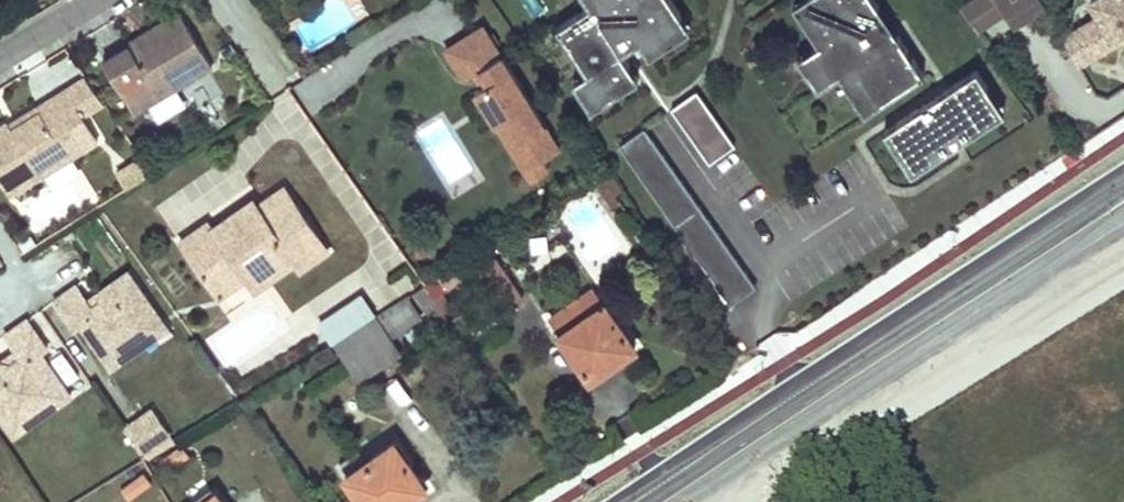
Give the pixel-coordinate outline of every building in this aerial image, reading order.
[(589,1),(556,22),(585,68),(594,81),(627,60),(620,48),(638,37),(679,10),(673,0),(588,0),(589,1)] [(811,0),(792,0),(817,39),(831,30),(811,0)] [(831,30),(817,39),(810,44),(830,75),(838,70),(851,61),(877,99),(922,69),(896,30),(881,39),(862,10),(877,1),(876,0),(811,0),(831,30)] [(1003,0),(989,0),(969,12),(987,35),(1014,18),(1003,0)] [(1043,0),(1003,0),(1014,18),(1043,0)] [(1099,13),(1084,22),(1100,50),(1117,40),(1112,33),(1123,26),(1123,0),(1091,0),(1099,13)] [(129,45),(102,62),(132,111),(147,101),(176,84),(178,82),(209,64),(212,62),(178,9),(147,28),(153,36),(132,49),(129,45)] [(679,10),(638,37),(647,51),(688,24),(679,10)] [(1084,22),(1065,34),(1064,38),(1079,63),(1100,50),(1084,22)] [(568,145),(486,25),(450,50),(470,79),(479,73),(484,69),(493,82),(488,85),(481,90),(505,123),(517,115),(531,136),(519,145),(543,178),(558,168),(551,157),(568,145)] [(1123,36),(1123,26),(1112,33),(1117,40),(1123,36)] [(153,36),(147,28),(127,41),(129,45),(132,49),(153,36)] [(830,75),(810,44),(796,53),(817,83),(830,75)] [(637,74),(627,60),(594,81),(585,68),(571,76),(590,104),(637,74)] [(877,99),(851,61),(838,70),(863,108),(877,99)] [(974,65),(882,126),(894,145),(910,134),(925,158),(986,118),(970,94),(986,83),(974,65)] [(484,69),(479,73),(488,85),(493,82),(484,69)] [(176,84),(147,101),(152,109),(183,91),(178,82),(176,84)] [(1002,107),(986,83),(970,94),(986,118),(1002,107)] [(734,143),(694,87),(669,106),(708,161),(734,143)] [(0,124),(0,184),(6,194),(43,172),(66,157),(84,146),(69,123),(81,116),(64,90),(34,108),(37,112),(11,128),(6,120),(0,124)] [(505,123),(481,90),(468,99),(491,132),(505,123)] [(33,105),(6,120),(11,128),(37,112),(34,108),(33,105)] [(531,136),(517,115),(505,123),(519,145),(531,136)] [(643,124),(618,142),(728,299),(753,281),(643,124)] [(925,158),(910,134),(894,145),(910,168),(925,158)] [(66,157),(43,172),(47,179),(71,164),(66,157)] [(117,173),(126,186),(151,171),(142,158),(117,173)] [(210,220),(179,240),(211,289),(242,269),(247,277),(286,251),(293,262),(298,269),(328,249),(286,187),(259,205),(218,232),(213,225),(210,220)] [(254,197),(213,225),(218,232),(259,205),(254,197)] [(286,251),(247,277),(254,288),(293,262),(286,251)] [(116,289),(131,278),(125,268),(84,296),(91,305),(100,300),(102,286),(116,289)] [(242,269),(211,289),(217,298),(247,277),(242,269)] [(439,289),(446,285),(444,282),(439,273),(423,283),(426,288),(430,294),(439,289)] [(74,281),(51,297),(72,327),(81,321),(109,363),(143,339),(136,329),(157,315),(131,278),(116,289),(102,286),(100,300),(91,305),(84,296),(74,281)] [(449,321),(444,314),(430,294),(426,288),(414,296),(437,329),(449,321)] [(451,309),(439,289),(430,294),(444,314),(451,309)] [(591,291),(551,319),(560,331),(558,333),(588,374),(632,342),(602,301),(599,303),(591,291)] [(358,292),(317,318),(332,339),(372,315),(358,292)] [(372,315),(332,339),(358,377),(400,352),(389,336),(418,318),(405,295),(372,315)] [(471,310),(454,322),(462,332),(479,321),(471,310)] [(136,329),(143,339),(164,324),(157,315),(136,329)] [(3,331),(13,345),(20,355),(11,361),(0,358),(0,411),(7,421),(30,406),(35,414),(69,391),(39,350),(46,345),(25,316),(3,331)] [(13,345),(0,355),(0,358),(11,361),(20,355),(13,345)] [(125,422),(146,459),(176,441),(155,405),(125,422)] [(30,406),(7,421),(13,429),(35,414),(30,406)] [(408,464),(393,442),(346,475),(365,501),(402,501),(424,486),(408,464)] [(181,443),(158,460),(167,472),(190,455),(181,443)] [(143,471),(120,486),(129,499),(152,483),(143,471)] [(213,493),(201,501),(219,501),(213,493)]
